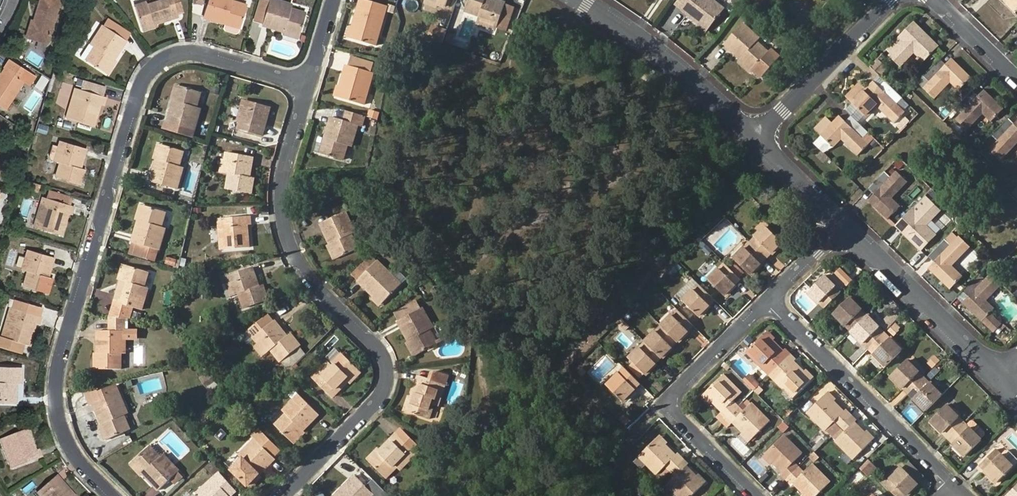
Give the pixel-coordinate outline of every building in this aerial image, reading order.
[(36,18),(33,17),(28,33),(48,40),(62,0),(42,0),(36,18)] [(157,24),(178,16),(172,0),(150,0),(150,1),(134,6),(142,28),(157,24)] [(202,17),(219,22),(239,28),(245,6),(245,5),(229,1),(229,0),(207,0),(202,17)] [(298,36),(304,13),(290,9),(290,5),(272,0),(268,0),(262,25),(284,32),(298,36)] [(359,6),(385,13),(387,6),(365,0),(360,0),(359,6)] [(465,10),(484,17),(482,21),(495,26),(497,26),(505,4),(495,0),(469,0),(465,10)] [(681,10),(707,30),(725,8),(714,0),(689,0),(681,10)] [(1016,9),(1016,8),(1016,0),(1006,0),(1016,9)] [(514,7),(505,4),(497,26),(506,30),(514,7)] [(385,13),(359,6),(349,38),(376,45),(385,13)] [(107,19),(103,26),(125,40),(130,33),(107,19)] [(495,26),(482,21),(481,25),(494,30),(495,26)] [(939,46),(914,21),(898,37),(903,41),(890,55),(900,66),(914,52),(923,61),(939,46)] [(238,33),(239,28),(219,22),(217,27),(219,31),(235,35),(238,33)] [(740,59),(752,70),(768,52),(755,40),(758,37),(742,23),(724,44),(740,59)] [(158,27),(157,24),(142,28),(143,32),(158,27)] [(125,40),(103,26),(90,45),(94,47),(86,61),(105,73),(114,59),(125,40)] [(433,27),(428,42),(443,44),(447,32),(433,27)] [(296,41),(298,36),(284,32),(283,36),(296,41)] [(86,61),(94,47),(90,45),(88,44),(80,57),(86,61)] [(877,58),(870,66),(881,77),(888,69),(877,58)] [(5,105),(22,80),(28,84),(33,76),(9,59),(0,72),(0,102),(5,105)] [(117,61),(114,59),(105,73),(109,75),(117,61)] [(749,73),(752,70),(740,59),(737,63),(749,73)] [(944,67),(938,61),(924,76),(930,81),(924,87),(934,97),(950,81),(959,90),(972,77),(952,59),(944,67)] [(341,84),(337,97),(364,105),(373,73),(346,65),(341,84)] [(897,104),(902,98),(888,84),(883,89),(874,81),(866,88),(860,83),(847,96),(865,114),(876,104),(895,122),(905,112),(897,104)] [(333,95),(337,97),(341,84),(337,83),(333,95)] [(169,101),(174,102),(178,87),(174,86),(169,101)] [(178,87),(174,102),(167,122),(194,130),(200,110),(196,109),(201,93),(178,87)] [(105,97),(80,90),(72,119),(92,126),(99,104),(103,105),(105,97)] [(976,99),(971,93),(956,108),(962,113),(956,119),(967,129),(983,113),(991,121),(1004,108),(985,90),(976,99)] [(270,107),(245,101),(237,129),(262,135),(270,107)] [(377,120),(380,113),(370,110),(368,117),(377,120)] [(331,116),(327,132),(330,133),(328,139),(325,138),(320,153),(343,160),(348,144),(351,145),(357,125),(358,125),(361,116),(346,111),(343,120),(331,116)] [(868,132),(854,119),(849,124),(840,115),(833,122),(821,135),(834,147),(842,139),(858,155),(869,144),(862,138),(868,132)] [(815,128),(821,135),(833,122),(827,116),(815,128)] [(1007,120),(992,135),(998,141),(990,150),(1000,160),(1016,143),(1016,122),(1013,126),(1007,120)] [(46,126),(38,124),(36,130),(44,133),(46,126)] [(313,151),(320,153),(325,138),(318,136),(313,151)] [(59,145),(55,158),(60,159),(55,177),(80,185),(85,169),(79,168),(85,148),(60,141),(59,145)] [(152,160),(156,161),(160,146),(156,145),(152,160)] [(160,146),(156,161),(150,182),(177,189),(182,170),(179,168),(184,152),(161,146),(160,146)] [(251,193),(253,178),(249,177),(252,157),(227,153),(224,173),(229,174),(226,190),(251,193)] [(891,178),(885,172),(870,187),(876,192),(869,200),(888,219),(900,206),(892,198),(907,181),(897,171),(891,178)] [(48,198),(48,199),(68,205),(70,199),(50,193),(48,198)] [(40,205),(46,207),(48,199),(48,198),(40,195),(37,204),(40,205)] [(911,210),(896,226),(920,250),(936,233),(927,225),(940,212),(928,200),(924,197),(911,210)] [(68,205),(48,199),(46,207),(39,229),(60,234),(66,213),(70,214),(72,206),(68,205)] [(33,227),(39,229),(46,207),(40,205),(33,227)] [(134,220),(138,221),(143,206),(138,205),(134,220)] [(143,206),(138,221),(132,242),(159,250),(164,231),(161,229),(165,212),(143,206)] [(329,243),(336,258),(358,248),(351,232),(354,231),(345,212),(321,224),(329,243)] [(222,249),(247,247),(246,225),(249,225),(248,217),(220,219),(222,249)] [(767,227),(751,243),(767,258),(783,243),(767,227)] [(951,245),(945,239),(931,254),(936,260),(928,269),(950,290),(962,276),(952,266),(970,247),(960,236),(951,245)] [(332,260),(336,258),(329,243),(325,245),(332,260)] [(767,258),(751,243),(735,259),(750,274),(767,258)] [(27,250),(22,266),(28,268),(23,286),(48,293),(53,278),(47,277),(52,257),(27,250)] [(178,259),(169,257),(167,264),(176,266),(178,259)] [(374,296),(382,305),(401,284),(377,261),(358,281),(374,296)] [(740,279),(725,263),(709,280),(724,295),(740,279)] [(116,279),(121,281),(125,266),(120,264),(116,279)] [(125,266),(121,281),(114,302),(113,306),(119,307),(116,318),(124,319),(129,319),(132,307),(141,309),(146,290),(143,289),(148,272),(125,266)] [(737,266),(733,269),(739,276),(743,272),(737,266)] [(263,286),(258,287),(252,268),(227,277),(232,293),(238,291),(244,308),(268,300),(263,286)] [(840,270),(835,275),(843,283),(848,278),(840,270)] [(985,300),(1002,284),(992,274),(986,280),(979,274),(966,289),(971,295),(963,303),(982,321),(994,309),(985,300)] [(825,309),(841,293),(824,276),(808,292),(825,309)] [(848,278),(843,283),(848,287),(852,283),(848,278)] [(690,279),(677,295),(681,299),(695,283),(690,279)] [(715,300),(699,284),(683,301),(699,316),(715,300)] [(379,308),(382,305),(374,296),(370,300),(379,308)] [(851,332),(867,316),(849,298),(834,314),(851,332)] [(410,315),(398,322),(398,323),(408,341),(415,354),(416,355),(436,344),(429,330),(432,329),(422,310),(415,299),(405,305),(410,315)] [(3,337),(0,336),(0,348),(19,354),(22,343),(27,344),(33,323),(37,324),(39,316),(25,311),(27,305),(17,301),(15,309),(16,309),(7,338),(3,337)] [(40,309),(27,305),(25,311),(39,316),(40,309)] [(405,305),(393,313),(398,322),(410,315),(405,305)] [(12,308),(3,337),(7,338),(16,309),(15,309),(12,308)] [(677,310),(661,326),(677,342),(693,326),(677,310)] [(891,314),(884,320),(890,326),(897,319),(891,314)] [(884,333),(867,316),(851,332),(868,349),(884,333)] [(97,353),(97,369),(120,369),(121,352),(124,352),(124,339),(124,331),(124,319),(116,318),(109,317),(109,331),(97,331),(97,353)] [(884,320),(880,325),(885,331),(890,326),(884,320)] [(290,334),(287,337),(273,322),(253,338),(264,351),(268,348),(280,362),(300,346),(290,334)] [(661,326),(645,343),(660,358),(677,342),(661,326)] [(768,331),(765,334),(772,342),(776,339),(768,331)] [(902,351),(884,333),(868,349),(886,367),(902,351)] [(747,352),(770,375),(791,355),(786,351),(784,353),(776,345),(774,347),(771,344),(773,342),(772,342),(765,334),(747,352)] [(411,357),(415,354),(408,341),(404,343),(411,357)] [(660,358),(645,343),(629,358),(645,374),(660,358)] [(347,382),(358,370),(342,354),(330,366),(327,363),(312,378),(332,397),(347,382)] [(791,355),(770,375),(794,398),(811,380),(804,373),(802,375),(799,372),(801,370),(793,362),(795,359),(791,355)] [(939,362),(935,358),(928,365),(933,369),(939,362)] [(909,394),(925,378),(908,360),(891,377),(909,394)] [(14,403),(15,383),(20,383),(20,368),(0,367),(0,403),(14,403)] [(640,383),(625,368),(607,386),(622,401),(640,383)] [(361,373),(358,370),(347,382),(350,385),(361,373)] [(807,371),(804,373),(811,380),(814,377),(807,371)] [(198,379),(209,391),(217,383),(206,372),(198,379)] [(751,375),(761,384),(762,382),(753,373),(751,375)] [(725,418),(738,406),(733,402),(741,393),(723,375),(705,393),(712,400),(713,400),(714,398),(718,401),(716,404),(724,412),(717,418),(722,422),(725,418)] [(751,375),(745,380),(755,390),(756,388),(761,384),(751,375)] [(411,397),(407,412),(430,419),(435,403),(439,404),(445,384),(418,376),(411,397)] [(942,395),(925,378),(909,394),(926,412),(942,395)] [(761,384),(756,388),(761,392),(765,389),(761,384)] [(101,422),(108,439),(129,429),(123,414),(126,412),(118,393),(114,385),(98,391),(102,400),(93,404),(100,420),(101,422)] [(90,405),(93,404),(102,400),(98,391),(96,388),(84,392),(90,405)] [(829,392),(826,395),(834,403),(837,400),(829,392)] [(709,403),(712,400),(705,393),(702,395),(709,403)] [(292,441),(303,430),(318,415),(298,395),(285,410),(287,413),(275,425),(292,441)] [(402,410),(407,412),(411,397),(407,395),(402,410)] [(835,424),(839,428),(851,416),(847,412),(845,414),(837,406),(835,408),(832,405),(834,403),(826,395),(808,412),(827,431),(835,424)] [(743,411),(738,406),(725,418),(722,422),(726,427),(732,421),(740,429),(743,427),(745,430),(743,431),(751,439),(751,440),(769,422),(751,404),(743,411)] [(948,439),(964,423),(947,405),(931,421),(948,439)] [(624,414),(619,420),(626,425),(631,419),(624,414)] [(851,416),(839,428),(844,433),(837,441),(855,459),(872,442),(865,434),(863,436),(860,433),(862,431),(854,423),(856,421),(851,416)] [(104,441),(108,439),(101,422),(97,424),(104,441)] [(981,440),(964,423),(948,439),(966,456),(981,440)] [(248,486),(260,474),(275,459),(273,458),(281,450),(260,428),(252,436),(255,440),(240,454),(243,457),(231,470),(248,486)] [(26,430),(6,438),(17,466),(40,457),(37,450),(34,451),(26,430)] [(306,433),(303,430),(292,441),(295,445),(306,433)] [(748,442),(751,439),(743,431),(741,434),(748,442)] [(868,432),(865,434),(872,442),(875,439),(868,432)] [(380,449),(369,460),(369,461),(386,477),(397,466),(400,469),(415,453),(396,434),(380,449)] [(660,436),(657,438),(665,446),(667,443),(660,436)] [(787,480),(799,467),(794,462),(802,455),(784,436),(766,454),(772,460),(773,462),(775,459),(778,462),(776,465),(785,473),(783,475),(787,480)] [(666,466),(671,471),(683,459),(679,455),(677,457),(669,449),(667,451),(663,447),(665,446),(657,438),(639,456),(658,474),(666,466)] [(133,462),(144,474),(158,490),(171,478),(174,482),(181,475),(178,472),(164,456),(161,459),(149,446),(133,462)] [(366,458),(369,460),(380,449),(377,446),(366,458)] [(1001,447),(997,451),(1007,462),(1012,457),(1012,454),(1004,446),(1001,447)] [(997,451),(996,450),(980,466),(997,484),(1013,467),(1007,462),(997,451)] [(769,463),(772,460),(766,454),(763,456),(769,463)] [(671,471),(675,476),(667,484),(679,495),(692,495),(703,485),(696,478),(696,477),(694,479),(691,476),(693,474),(685,466),(687,463),(683,459),(671,471)] [(870,477),(878,468),(869,460),(861,468),(870,477)] [(140,478),(144,474),(133,462),(129,466),(140,478)] [(799,467),(787,480),(792,484),(794,482),(802,490),(805,489),(807,491),(805,493),(808,495),(817,495),(830,483),(812,466),(804,473),(799,467)] [(918,484),(903,468),(885,486),(896,495),(906,495),(918,484)] [(238,494),(220,473),(213,479),(198,493),(201,495),(235,495),(238,494)] [(263,477),(260,474),(248,486),(252,490),(263,477)] [(334,495),(373,495),(374,495),(355,475),(339,491),(334,495)] [(699,475),(696,478),(703,485),(706,482),(699,475)] [(56,476),(37,492),(41,495),(74,495),(56,476)] [(1007,495),(1016,495),(1016,486),(1007,495)]
